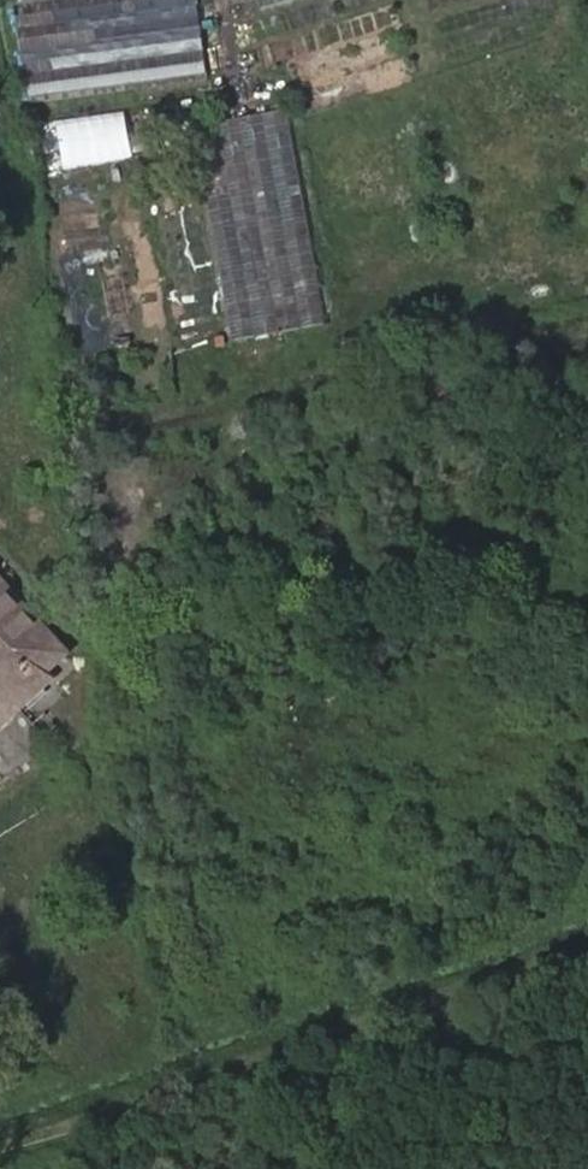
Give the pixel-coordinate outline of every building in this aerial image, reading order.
[(204,0),(20,0),(30,92),(213,72),(204,0)] [(63,116),(67,163),(139,156),(135,110),(63,116)] [(18,708),(47,680),(41,674),(64,654),(13,596),(0,582),(0,724),(18,708)]
